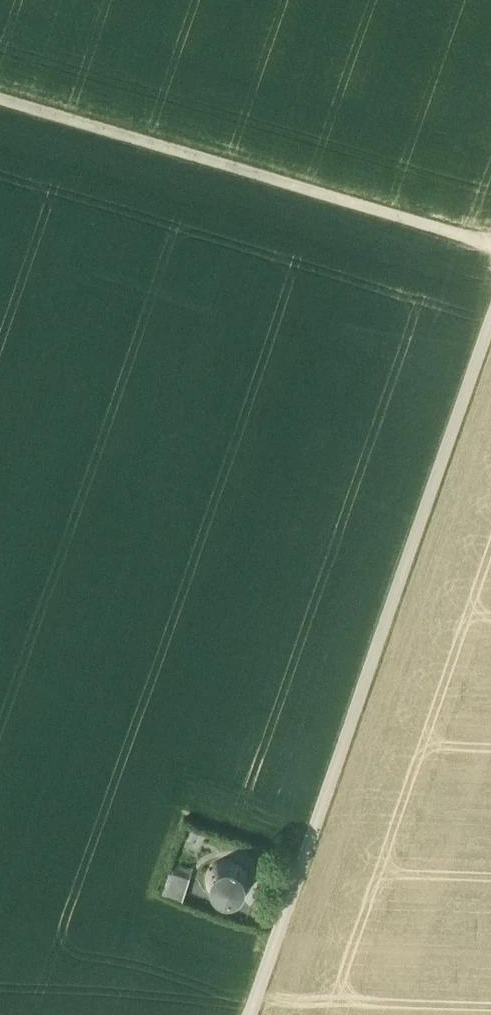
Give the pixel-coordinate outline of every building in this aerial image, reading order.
[(216,863),(210,868),(207,875),(205,882),(206,889),(210,896),(215,901),(222,904),(229,905),(236,903),(242,899),(247,893),(249,887),(249,879),(247,873),(243,867),(237,863),(231,860),(223,861),(216,863)] [(181,902),(190,877),(171,870),(162,895),(181,902)]
